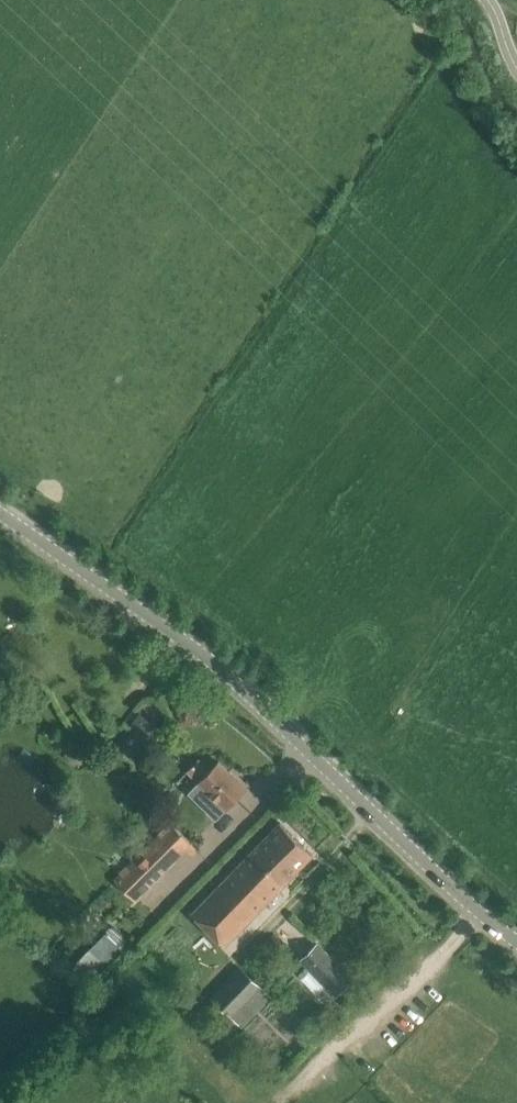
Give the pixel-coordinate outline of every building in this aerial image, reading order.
[(159,729),(142,716),(121,744),(137,757),(159,729)] [(216,819),(227,808),(247,788),(218,761),(209,770),(198,759),(188,770),(209,791),(203,798),(201,805),(216,819)] [(151,884),(191,844),(169,822),(129,862),(133,865),(117,881),(152,915),(167,899),(151,884)] [(312,854),(280,822),(192,912),(224,944),(312,854)] [(335,995),(352,978),(317,943),(301,959),(335,995)] [(240,1022),(269,993),(243,968),(215,997),(240,1022)]
